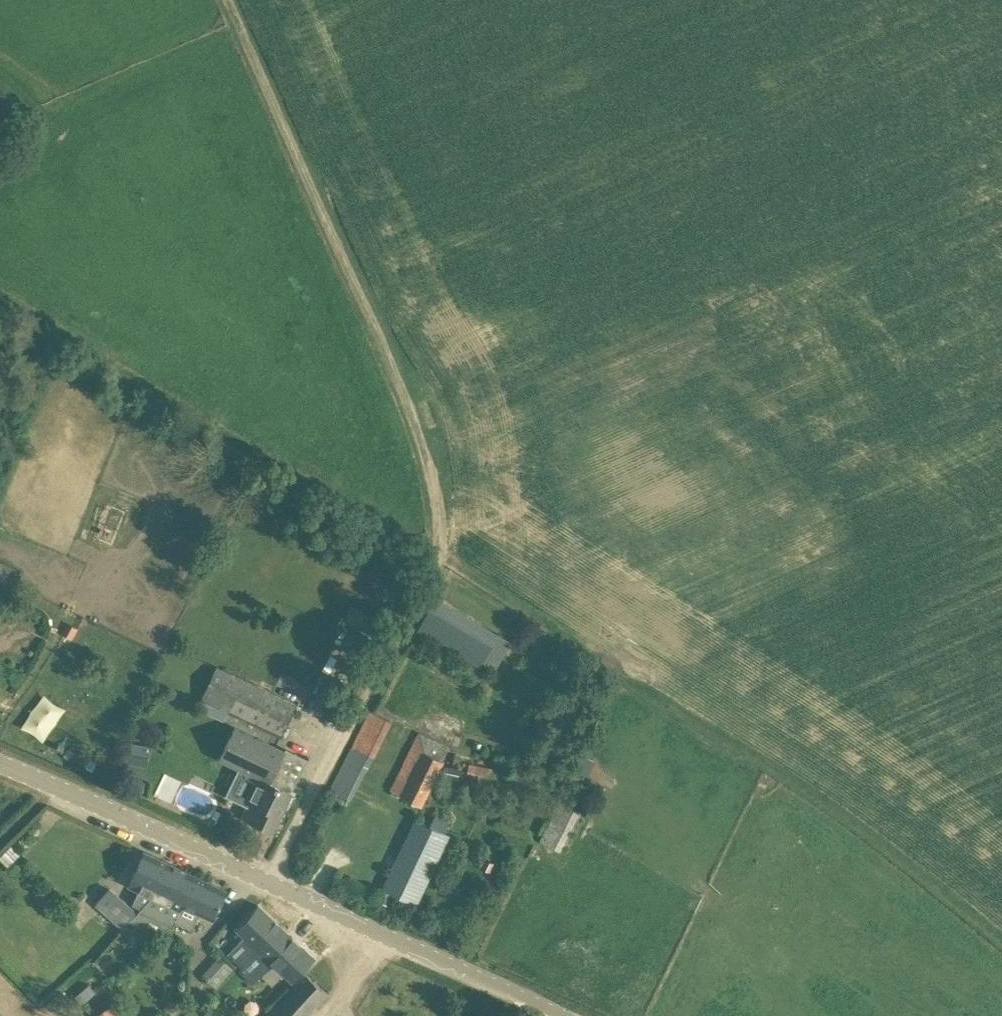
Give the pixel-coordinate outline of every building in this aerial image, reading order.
[(99,517),(112,521),(118,504),(105,500),(99,517)] [(435,594),(416,629),(479,666),(482,661),(494,668),(510,639),(435,594)] [(384,621),(351,604),(342,620),(376,637),(384,621)] [(63,620),(57,633),(69,638),(74,625),(63,620)] [(201,699),(281,737),(297,705),(217,666),(201,699)] [(329,688),(324,696),(335,702),(339,693),(329,688)] [(370,709),(332,786),(352,797),(391,719),(370,709)] [(390,786),(420,800),(448,741),(417,727),(390,786)] [(274,748),(235,730),(222,758),(256,774),(244,798),(250,801),(243,816),(272,830),(297,778),(267,762),(274,748)] [(125,741),(121,761),(146,766),(150,745),(125,741)] [(493,767),(470,761),(467,771),(490,777),(493,767)] [(460,768),(444,765),(442,776),(458,778),(460,768)] [(511,768),(508,778),(523,783),(526,773),(511,768)] [(539,836),(559,847),(579,808),(558,798),(539,836)] [(418,816),(378,900),(391,906),(396,895),(416,905),(451,831),(446,829),(449,821),(435,815),(432,822),(418,816)] [(143,850),(126,885),(137,891),(132,903),(140,907),(151,895),(167,861),(143,850)] [(140,907),(138,911),(171,927),(174,920),(183,903),(181,903),(195,874),(167,861),(151,895),(140,907)] [(183,903),(174,920),(191,928),(199,911),(213,917),(227,889),(195,874),(181,903),(183,903)] [(95,902),(120,927),(136,911),(112,886),(95,902)] [(234,946),(227,954),(240,966),(238,969),(252,982),(257,977),(268,988),(283,972),(293,981),(315,957),(258,904),(226,939),(234,946)] [(219,953),(202,972),(215,985),(233,965),(219,953)] [(306,973),(268,1015),(306,1015),(327,992),(306,973)] [(81,1003),(95,991),(88,983),(75,996),(81,1003)] [(89,1012),(92,1015),(124,1015),(110,997),(89,1012)]
